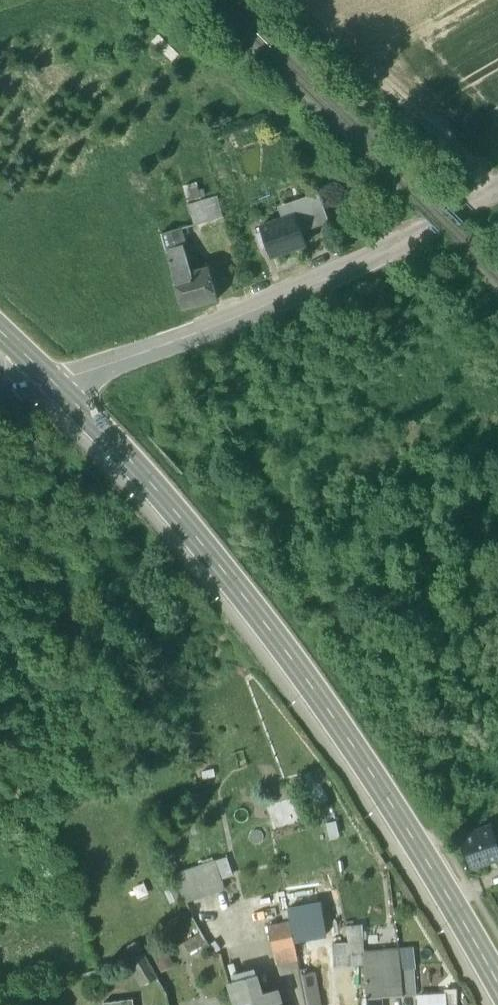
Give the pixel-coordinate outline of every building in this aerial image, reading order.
[(188,200),(201,198),(198,181),(185,183),(188,200)] [(317,193),(280,207),(284,219),(294,216),(293,211),(320,200),(317,193)] [(320,200),(293,211),(294,216),(297,215),(303,231),(328,222),(322,203),(324,203),(322,197),(320,197),(318,193),(317,193),(320,200)] [(218,198),(190,206),(191,212),(195,224),(196,226),(224,218),(218,198)] [(284,219),(262,227),(264,232),(270,249),(273,258),(308,245),(303,231),(297,215),(284,219)] [(188,226),(179,229),(182,237),(190,234),(188,226)] [(179,229),(163,234),(170,262),(188,257),(182,237),(179,229)] [(270,249),(264,232),(258,234),(264,251),(270,249)] [(197,254),(188,257),(192,272),(201,269),(197,254)] [(188,257),(170,262),(183,310),(219,299),(210,267),(201,269),(192,272),(188,257)] [(461,837),(471,868),(497,859),(497,851),(490,826),(461,837)] [(217,861),(174,876),(188,904),(227,891),(217,861)] [(291,922),(295,943),(325,937),(319,903),(288,909),(291,922)] [(291,922),(268,927),(273,950),(295,946),(295,943),(291,922)] [(346,928),(349,943),(363,942),(364,942),(363,926),(346,928)] [(335,968),(365,967),(364,953),(363,942),(349,943),(334,945),(335,965),(335,968)] [(399,950),(385,951),(389,998),(403,997),(401,971),(402,971),(399,950)] [(364,953),(365,967),(367,1004),(383,1004),(382,998),(389,998),(385,951),(364,953)] [(145,954),(129,962),(142,985),(157,976),(145,954)] [(402,971),(401,971),(403,997),(416,996),(415,971),(402,971)] [(302,976),(307,1004),(320,1004),(314,974),(307,975),(302,976)] [(278,989),(261,994),(257,975),(228,983),(234,1004),(283,1004),(278,989)] [(457,998),(454,998),(454,986),(444,986),(444,999),(448,998),(448,1004),(457,1004),(457,998)]
